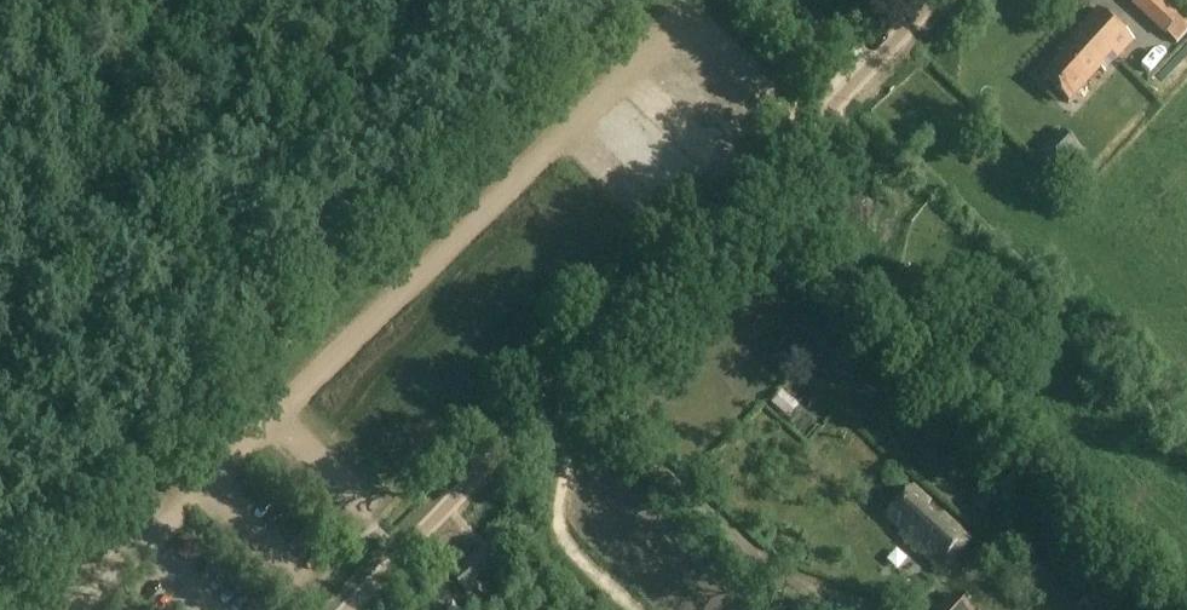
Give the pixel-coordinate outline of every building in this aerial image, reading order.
[(1104,74),(1133,42),(1098,9),(1058,52),(1063,56),(1042,79),(1068,104),(1099,70),(1104,74)] [(970,542),(940,513),(937,516),(928,507),(930,505),(912,487),(885,517),(901,532),(898,535),(940,574),(970,542)] [(483,549),(450,576),(468,599),(479,589),(474,583),(496,565),(483,549)] [(1082,591),(1092,602),(1103,591),(1093,580),(1092,582),(1082,571),(1069,583),(1079,594),(1082,591)] [(937,609),(970,609),(952,594),(937,609)]
